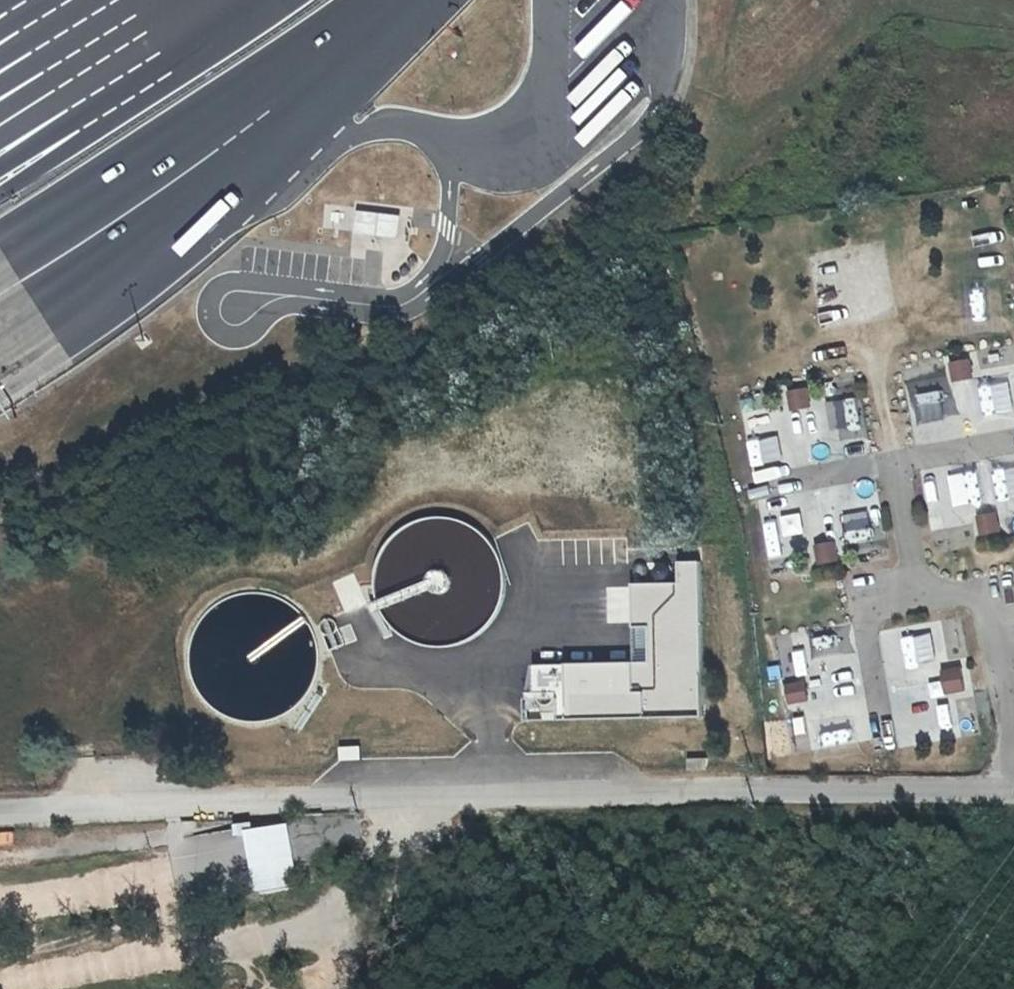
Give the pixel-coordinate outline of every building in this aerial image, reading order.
[(592,33),(627,0),(605,0),(582,22),(592,33)] [(357,236),(403,237),(403,214),(358,213),(357,236)] [(368,252),(367,281),(378,281),(379,253),(368,252)] [(971,359),(951,363),(955,383),(975,379),(971,359)] [(996,374),(1004,401),(1013,398),(1013,369),(996,374)] [(807,387),(787,391),(791,411),(811,407),(807,387)] [(908,394),(914,421),(926,419),(921,391),(908,394)] [(776,415),(770,415),(769,397),(743,400),(748,451),(779,449),(776,415)] [(863,403),(833,405),(835,437),(865,434),(863,403)] [(863,505),(874,504),(873,491),(859,492),(858,483),(833,485),(836,522),(864,520),(863,505)] [(964,490),(926,493),(930,548),(968,546),(964,490)] [(998,513),(978,516),(982,536),(1002,532),(998,513)] [(837,542),(817,545),(821,565),(841,561),(837,542)] [(700,718),(693,564),(678,565),(679,585),(630,587),(633,661),(529,665),(518,693),(520,725),(700,718)] [(940,623),(912,626),(914,658),(942,655),(940,623)] [(963,668),(943,672),(947,697),(968,693),(963,668)] [(808,681),(787,685),(791,705),(811,701),(808,681)] [(921,712),(924,742),(959,738),(955,708),(921,712)] [(817,718),(820,748),(844,746),(841,715),(817,718)] [(709,760),(690,760),(691,768),(710,767),(709,760)] [(286,827),(243,836),(247,859),(254,897),(298,889),(296,881),(291,850),(286,827)] [(16,835),(0,835),(0,848),(17,848),(16,835)]
